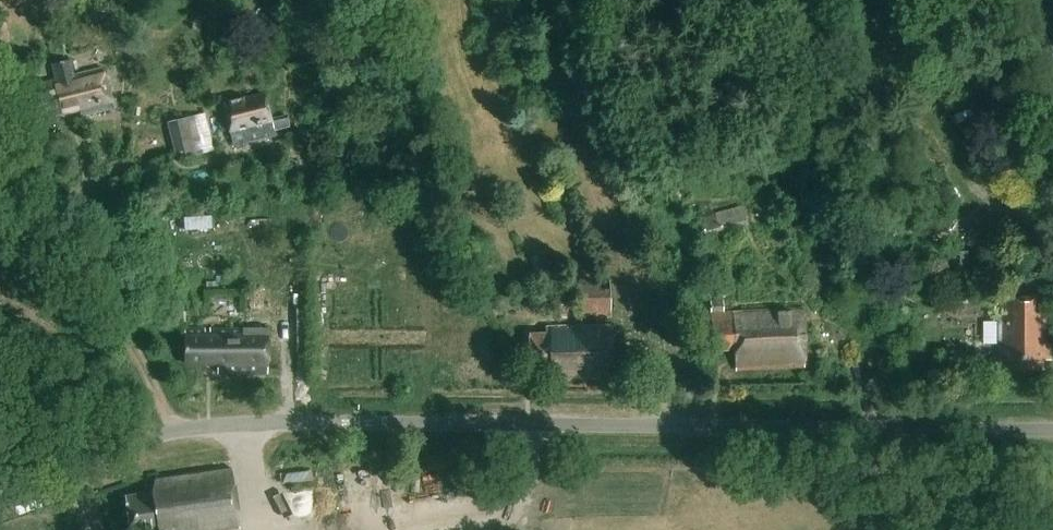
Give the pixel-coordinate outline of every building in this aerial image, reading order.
[(82,121),(113,113),(103,75),(75,83),(72,66),(51,72),(55,86),(36,92),(44,123),(80,114),(82,121)] [(233,148),(274,137),(277,136),(276,132),(289,129),(286,119),(272,123),(264,93),(221,104),(233,148)] [(165,125),(176,162),(214,151),(203,114),(165,125)] [(740,208),(698,220),(704,242),(746,230),(740,208)] [(953,249),(951,288),(953,288),(953,296),(970,296),(970,288),(972,289),(974,250),(953,249)] [(574,281),(575,318),(611,317),(610,280),(574,281)] [(218,294),(218,309),(242,310),(242,295),(218,294)] [(1002,301),(1001,362),(1010,362),(1010,372),(1046,372),(1046,363),(1052,363),(1052,345),(1049,345),(1049,332),(1052,332),(1052,297),(1030,297),(1030,301),(1002,301)] [(805,370),(802,313),(801,306),(723,311),(722,300),(710,301),(714,357),(734,355),(735,374),(805,370)] [(566,306),(554,307),(555,319),(566,318),(566,306)] [(219,368),(219,374),(267,373),(266,327),(186,327),(186,366),(219,365),(219,368)] [(550,377),(611,376),(610,330),(547,331),(546,338),(529,338),(530,368),(550,368),(550,377)] [(239,529),(230,467),(158,478),(154,495),(127,499),(132,529),(232,529),(239,529)] [(373,505),(371,472),(351,473),(353,506),(373,505)]
